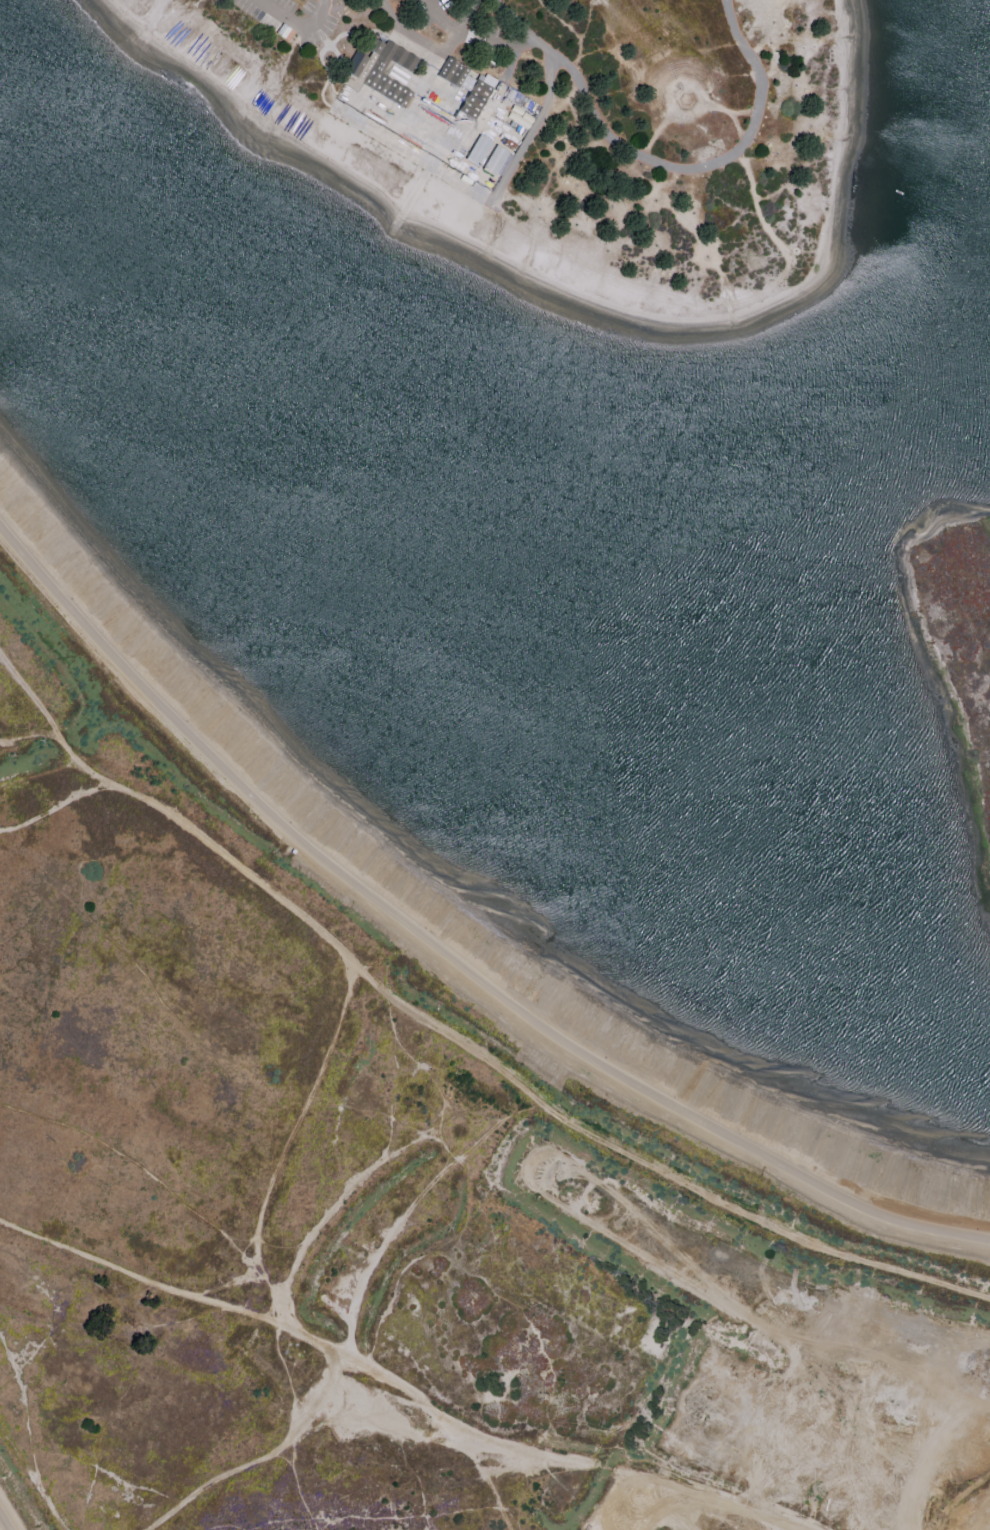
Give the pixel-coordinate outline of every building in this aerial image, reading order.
[(405,106),(413,90),(387,76),(394,62),(412,71),(420,56),(377,34),(366,55),(356,49),(345,70),(357,76),(362,67),(368,70),(361,84),(405,106)] [(497,79),(480,70),(476,79),(465,73),(469,66),(447,55),(437,74),(472,92),(472,93),(486,100),(497,79)] [(459,100),(463,90),(453,86),(450,96),(459,100)] [(492,141),(480,133),(466,157),(478,165),(492,141)] [(495,175),(510,151),(497,143),(482,168),(495,175)]
